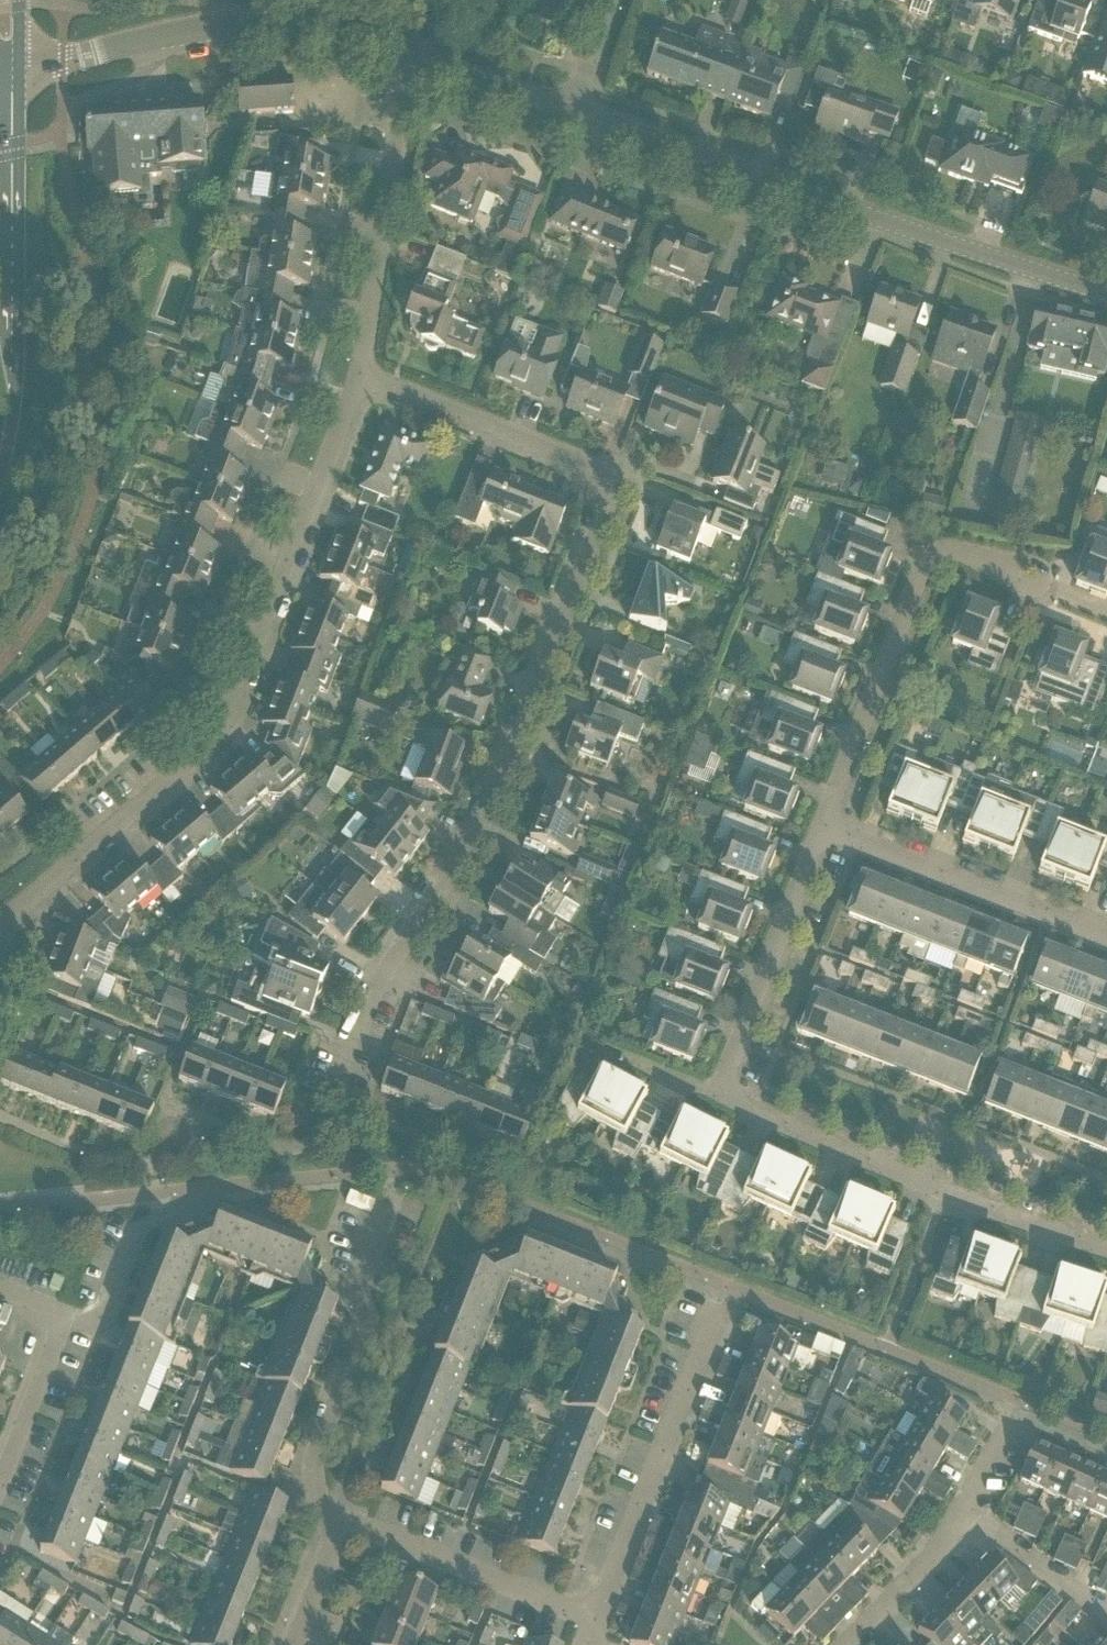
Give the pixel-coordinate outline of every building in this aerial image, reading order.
[(537,20),(550,24),(558,2),(558,0),(543,0),(537,20)] [(729,22),(738,24),(745,1),(741,0),(736,0),(729,22)] [(912,4),(909,13),(926,19),(933,0),(901,0),(912,4)] [(950,22),(973,30),(980,11),(1010,22),(1012,18),(1018,0),(958,0),(950,22)] [(1072,0),(1060,0),(1057,6),(1052,4),(1051,6),(1037,1),(1030,22),(1026,31),(1061,43),(1064,35),(1078,40),(1090,7),(1072,0)] [(661,35),(646,75),(727,105),(742,65),(741,65),(723,58),(729,42),(730,40),(700,29),(699,31),(693,47),(682,43),(661,35)] [(1095,38),(1081,76),(1106,85),(1106,42),(1095,38)] [(784,66),(760,57),(762,54),(747,49),(741,65),(742,65),(727,105),(769,120),(779,92),(791,96),(803,65),(786,59),(784,66)] [(946,50),(940,66),(946,69),(955,72),(961,57),(946,50)] [(817,71),(803,108),(820,114),(815,127),(817,127),(818,124),(843,133),(842,136),(863,144),(867,133),(888,141),(896,120),(898,113),(876,105),(875,108),(828,91),(834,77),(817,71)] [(935,96),(942,75),(934,72),(927,93),(935,96)] [(1005,76),(1001,88),(1013,93),(1018,81),(1005,76)] [(238,114),(294,110),(291,81),(236,85),(238,114)] [(1027,82),(1022,96),(1038,102),(1062,111),(1067,96),(1044,88),(1027,82)] [(199,102),(141,106),(147,178),(160,177),(159,167),(172,166),(172,171),(176,174),(194,172),(197,169),(197,164),(203,163),(201,137),(204,133),(204,124),(200,121),(199,102)] [(147,178),(141,106),(84,111),(88,152),(92,152),(95,196),(139,193),(138,179),(147,178)] [(953,129),(947,147),(932,141),(924,162),(949,170),(947,175),(972,184),(974,179),(1021,195),(1025,185),(1022,184),(1031,160),(1002,149),(1003,147),(953,129)] [(895,132),(891,144),(902,148),(906,136),(895,132)] [(280,138),(276,163),(285,165),(282,179),(326,186),(328,173),(326,172),(328,160),(314,158),(307,157),(309,143),(280,138)] [(434,155),(425,178),(438,184),(429,206),(450,214),(472,223),(483,195),(498,200),(508,211),(504,220),(501,220),(498,221),(496,224),(495,227),(497,230),(499,232),(497,238),(522,247),(541,198),(507,185),(512,173),(472,157),(458,151),(455,158),(454,163),(434,155)] [(254,175),(251,198),(268,201),(270,202),(268,216),(297,221),(299,207),(306,208),(320,210),(322,198),(324,199),(326,186),(282,179),(274,177),(272,177),(271,178),(254,175)] [(1097,186),(1090,203),(1083,224),(1106,232),(1106,229),(1106,190),(1097,186)] [(624,253),(628,242),(636,222),(562,193),(550,224),(624,253)] [(260,244),(259,255),(270,257),(314,264),(316,251),(314,250),(316,239),(302,236),(295,235),(297,221),(268,216),(264,241),(260,244)] [(700,288),(706,273),(714,252),(665,233),(656,253),(651,268),(700,288)] [(410,327),(413,335),(415,337),(418,339),(420,340),(420,342),(424,344),(425,348),(429,351),(434,352),(438,349),(443,351),(444,348),(474,359),(481,339),(484,334),(443,318),(465,261),(456,257),(436,249),(426,274),(425,274),(417,294),(414,293),(405,316),(410,318),(410,327)] [(248,269),(244,293),(284,301),(287,285),(294,286),(308,288),(310,276),(312,277),(314,264),(270,257),(259,255),(250,254),(248,269)] [(824,396),(847,334),(830,328),(839,306),(804,293),(806,289),(781,279),(773,299),(766,319),(812,338),(806,356),(806,358),(807,361),(808,364),(800,386),(824,396)] [(728,328),(742,294),(713,283),(700,317),(728,328)] [(623,294),(606,288),(598,309),(615,315),(623,294)] [(906,340),(911,327),(919,304),(879,290),(872,311),(866,326),(906,340)] [(240,296),(235,306),(243,310),(238,331),(254,335),(297,346),(301,333),(298,333),(301,321),(287,318),(280,316),(284,301),(244,293),(243,292),(240,296)] [(1036,305),(1026,349),(1046,354),(1047,349),(1081,356),(1078,370),(1104,376),(1106,362),(1106,322),(1036,305)] [(941,335),(936,351),(954,357),(950,369),(968,375),(978,379),(987,354),(994,333),(976,327),(976,329),(967,326),(969,321),(948,314),(941,335)] [(503,357),(494,378),(523,389),(522,392),(542,400),(550,379),(557,361),(552,359),(560,341),(543,334),(544,332),(528,326),(520,346),(508,342),(503,357)] [(148,330),(144,340),(157,345),(161,335),(148,330)] [(228,364),(227,369),(265,381),(269,382),(273,366),(278,367),(289,370),(292,358),(294,359),(297,346),(254,335),(238,331),(236,331),(228,364)] [(639,404),(648,383),(662,347),(641,339),(628,375),(631,376),(626,390),(585,374),(589,352),(577,348),(573,358),(560,392),(572,397),(567,409),(613,428),(625,399),(639,404)] [(902,395),(916,357),(893,349),(880,387),(902,395)] [(222,386),(215,405),(271,428),(276,415),(274,415),(279,404),(269,400),(263,398),(269,383),(269,382),(265,381),(227,369),(224,368),(223,367),(218,380),(222,386)] [(689,396),(661,385),(644,428),(692,447),(698,430),(712,436),(724,405),(691,392),(689,396)] [(964,387),(951,425),(975,433),(988,396),(974,391),(964,387)] [(200,425),(194,440),(208,445),(235,456),(240,443),(247,445),(260,450),(265,439),(267,440),(271,428),(215,405),(214,406),(208,423),(200,425)] [(157,425),(159,419),(157,415),(148,411),(143,419),(157,425)] [(899,413),(893,430),(904,434),(910,417),(899,413)] [(1021,494),(1040,422),(1018,416),(999,488),(1021,494)] [(421,473),(431,448),(384,429),(360,490),(366,492),(361,505),(367,508),(361,524),(389,535),(396,519),(379,512),(384,499),(387,500),(401,465),(421,473)] [(728,489),(723,502),(752,513),(760,491),(771,495),(779,476),(754,467),(762,448),(731,436),(712,483),(728,489)] [(210,463),(201,485),(242,501),(247,489),(245,488),(250,477),(236,472),(230,470),(235,456),(208,445),(204,453),(202,460),(210,463)] [(823,482),(845,487),(848,474),(826,468),(823,482)] [(477,515),(482,505),(497,511),(495,518),(518,527),(512,542),(547,555),(566,508),(518,489),(520,483),(493,473),(488,486),(469,478),(458,508),(477,515)] [(847,484),(846,491),(860,495),(863,481),(855,479),(847,484)] [(1096,491),(1106,494),(1106,481),(1100,479),(1096,491)] [(170,499),(170,501),(170,503),(171,504),(171,505),(172,507),(176,508),(173,517),(179,519),(206,529),(211,516),(218,519),(231,524),(235,513),(238,514),(242,501),(201,485),(197,496),(180,494),(178,494),(177,494),(175,494),(174,494),(173,495),(172,497),(171,498),(170,499)] [(940,521),(945,502),(923,496),(918,515),(940,521)] [(660,522),(654,535),(661,538),(656,550),(689,563),(704,527),(709,529),(708,530),(739,542),(747,524),(715,511),(713,517),(708,515),(695,509),(692,519),(671,511),(666,524),(660,522)] [(865,519),(872,522),(876,514),(867,512),(865,519)] [(829,543),(816,576),(839,585),(844,574),(876,586),(882,571),(885,572),(890,558),(880,554),(875,552),(876,547),(878,548),(884,534),(840,516),(829,543)] [(181,537),(172,559),(213,575),(218,563),(216,562),(220,551),(207,546),(201,543),(206,529),(179,519),(173,533),(181,537)] [(339,530),(329,554),(367,569),(372,555),(383,559),(387,549),(392,536),(389,535),(387,534),(364,525),(361,524),(354,521),(353,523),(355,523),(350,534),(339,530)] [(760,546),(765,533),(754,529),(749,542),(760,546)] [(1055,530),(1052,545),(1067,548),(1070,533),(1055,530)] [(1091,546),(1089,551),(1084,550),(1077,567),(1082,569),(1075,585),(1090,591),(1089,594),(1104,599),(1106,591),(1106,552),(1091,546)] [(145,563),(135,587),(177,603),(182,590),(189,592),(202,597),(207,586),(209,587),(213,575),(172,559),(160,554),(155,567),(145,563)] [(329,554),(319,579),(332,584),(340,587),(335,599),(361,609),(372,613),(375,607),(375,605),(375,603),(375,601),(375,600),(374,598),(373,596),(372,595),(370,594),(368,593),(365,591),(367,584),(362,582),(367,569),(329,554)] [(558,573),(563,559),(554,556),(549,569),(558,573)] [(665,635),(663,606),(689,604),(694,592),(647,573),(628,620),(665,635)] [(511,636),(521,609),(509,604),(514,591),(476,576),(472,585),(477,587),(468,610),(481,615),(477,626),(481,628),(501,636),(503,632),(511,636)] [(816,576),(806,602),(822,609),(813,630),(853,646),(859,631),(862,632),(867,617),(851,611),(853,607),(855,608),(861,593),(839,585),(816,576)] [(132,612),(127,626),(143,632),(184,648),(189,636),(187,636),(191,624),(178,619),(172,617),(177,603),(135,587),(130,601),(129,604),(128,607),(129,610),(131,612),(132,612)] [(310,603),(300,626),(338,642),(347,618),(356,621),(361,609),(335,599),(330,611),(322,608),(310,603)] [(757,618),(761,605),(747,600),(743,613),(757,618)] [(983,610),(967,604),(961,621),(956,619),(949,636),(954,638),(952,643),(972,650),(966,667),(994,678),(1011,634),(997,629),(996,631),(992,629),(998,613),(984,608),(983,610)] [(376,615),(373,623),(375,629),(383,632),(388,620),(376,615)] [(300,626),(290,652),(303,657),(298,669),(332,682),(336,669),(341,659),(333,655),(338,642),(300,626)] [(105,650),(101,659),(121,666),(133,671),(148,677),(153,663),(160,666),(173,671),(177,660),(179,661),(184,648),(143,632),(138,646),(130,642),(124,657),(105,650)] [(832,667),(838,653),(793,635),(783,662),(798,668),(790,690),(830,706),(836,690),(838,691),(844,677),(828,671),(830,666),(832,667)] [(689,658),(692,650),(664,639),(664,648),(689,658)] [(1039,677),(1033,694),(1053,701),(1081,712),(1093,717),(1103,694),(1091,689),(1099,669),(1084,663),(1083,665),(1079,663),(1085,647),(1071,642),(1070,644),(1055,639),(1048,655),(1043,653),(1037,670),(1041,672),(1039,677)] [(603,655),(590,688),(610,696),(633,705),(634,704),(643,708),(652,685),(652,686),(663,660),(647,653),(626,646),(622,659),(618,660),(603,655)] [(480,691),(491,662),(463,651),(452,680),(451,679),(438,712),(479,728),(492,696),(485,693),(480,691)] [(57,670),(69,660),(63,653),(51,663),(57,670)] [(89,669),(101,659),(91,655),(83,662),(89,669)] [(730,657),(725,670),(738,676),(743,662),(730,657)] [(696,662),(692,674),(705,679),(709,667),(696,662)] [(45,681),(57,670),(51,663),(39,673),(45,681)] [(332,682),(298,669),(293,681),(281,676),(271,700),(309,715),(318,691),(327,694),(332,682)] [(136,723),(156,707),(133,680),(114,697),(136,723)] [(19,703),(31,692),(25,685),(13,696),(19,703)] [(387,736),(398,710),(360,695),(350,721),(387,736)] [(809,727),(814,712),(770,695),(759,723),(775,729),(767,750),(807,765),(812,750),(815,751),(821,736),(805,730),(807,726),(809,727)] [(7,713),(19,703),(13,696),(1,706),(7,713)] [(117,740),(136,723),(114,697),(95,714),(117,740)] [(266,748),(273,753),(297,770),(310,736),(308,732),(303,730),(309,715),(271,700),(261,725),(275,730),(268,747),(267,747),(266,748)] [(636,743),(644,723),(597,705),(588,726),(576,721),(564,752),(585,760),(606,768),(619,737),(636,743)] [(98,756),(117,740),(95,714),(76,730),(98,756)] [(704,736),(708,727),(705,722),(697,718),(692,731),(704,736)] [(79,772),(98,756),(76,730),(56,746),(79,772)] [(413,748),(401,780),(414,785),(414,786),(430,793),(450,801),(458,781),(452,779),(463,751),(442,743),(419,734),(413,748)] [(1087,740),(1084,747),(1093,751),(1096,744),(1087,740)] [(60,789),(79,772),(56,746),(37,763),(60,789)] [(896,748),(884,778),(897,784),(886,814),(898,819),(899,816),(911,821),(928,777),(915,772),(916,756),(910,753),(896,748)] [(249,756),(229,773),(256,804),(266,794),(268,797),(281,797),(305,776),(303,774),(297,770),(273,753),(258,766),(249,756)] [(736,782),(728,803),(744,809),(783,824),(789,809),(792,810),(798,796),(782,790),(783,785),(786,786),(791,772),(746,754),(736,782)] [(959,772),(934,762),(928,777),(911,821),(924,826),(923,828),(935,833),(947,803),(960,808),(972,777),(975,769),(963,764),(959,772)] [(40,806),(60,789),(37,763),(18,779),(40,806)] [(231,836),(242,827),(236,820),(256,804),(229,773),(209,790),(224,807),(214,815),(231,836)] [(985,782),(972,777),(960,808),(974,813),(962,844),(974,848),(975,846),(987,850),(1004,807),(1010,792),(997,787),(999,783),(987,778),(985,782)] [(592,810),(596,801),(552,784),(540,812),(577,827),(585,807),(592,810)] [(410,858),(427,836),(417,828),(433,808),(412,800),(409,798),(386,789),(371,808),(389,821),(380,833),(410,858)] [(317,822),(335,800),(322,790),(304,812),(317,822)] [(27,817),(5,791),(0,795),(0,825),(7,834),(27,817)] [(631,817),(636,803),(608,792),(602,806),(631,817)] [(1036,838),(1048,807),(1010,792),(1004,807),(987,850),(1000,856),(999,858),(1011,863),(1023,832),(1036,838)] [(698,804),(694,815),(706,820),(711,809),(698,804)] [(204,824),(190,807),(170,824),(196,855),(215,838),(221,845),(231,836),(214,815),(204,824)] [(1063,880),(1080,837),(1056,828),(1062,813),(1048,807),(1036,838),(1050,843),(1038,873),(1050,878),(1051,875),(1063,880)] [(573,858),(577,849),(570,846),(577,827),(540,812),(529,841),(573,858)] [(719,825),(712,842),(729,848),(721,869),(760,884),(766,869),(769,870),(774,856),(758,849),(760,845),(762,846),(768,831),(723,814),(719,825)] [(172,887),(182,878),(176,872),(196,855),(170,824),(150,841),(164,858),(154,867),(172,887)] [(380,833),(368,824),(351,845),(349,843),(340,855),(375,883),(375,882),(366,875),(374,865),(393,880),(410,858),(380,833)] [(1103,846),(1080,837),(1063,880),(1076,885),(1075,888),(1087,893),(1099,862),(1106,865),(1106,837),(1103,846)] [(375,883),(340,855),(326,873),(325,873),(314,887),(359,923),(377,901),(367,893),(375,883)] [(144,875),(130,858),(110,875),(136,906),(156,889),(161,896),(172,887),(154,867),(144,875)] [(604,885),(610,870),(581,859),(576,873),(604,885)] [(658,859),(653,873),(666,878),(671,864),(658,859)] [(516,866),(502,889),(553,920),(565,901),(560,899),(570,883),(558,876),(549,871),(539,865),(532,876),(516,866)] [(700,873),(689,901),(705,908),(698,928),(737,943),(743,928),(745,929),(751,915),(735,909),(737,905),(739,905),(745,890),(700,873)] [(110,875),(90,893),(104,909),(94,918),(112,938),(119,943),(130,920),(125,915),(136,906),(110,875)] [(240,902),(253,894),(243,879),(231,887),(240,902)] [(856,894),(848,916),(858,920),(875,927),(890,890),(878,886),(878,884),(867,880),(867,881),(862,880),(861,879),(859,879),(857,879),(856,880),(855,880),(853,881),(852,882),(852,884),(851,885),(851,887),(851,888),(852,890),(853,891),(854,892),(855,893),(856,894)] [(342,945),(359,923),(314,887),(296,909),(300,911),(291,922),(295,925),(312,938),(320,928),(342,945)] [(502,889),(488,912),(508,924),(501,937),(506,940),(527,952),(543,962),(555,942),(546,936),(555,922),(553,920),(502,889)] [(620,906),(625,894),(611,889),(606,900),(620,906)] [(902,895),(890,890),(875,927),(902,938),(917,901),(913,899),(913,898),(902,893),(902,895)] [(921,902),(917,901),(902,938),(898,948),(908,952),(912,941),(929,948),(944,911),(932,907),(932,905),(921,901),(921,902)] [(956,916),(944,911),(929,948),(956,959),(971,922),(967,920),(968,919),(957,914),(956,916)] [(112,938),(94,918),(88,923),(87,923),(81,936),(61,928),(51,952),(89,967),(94,953),(104,957),(108,946),(117,950),(119,944),(120,944),(119,943),(112,938)] [(318,993),(328,968),(306,959),(313,943),(271,920),(261,946),(279,956),(272,975),(318,993)] [(956,959),(952,970),(962,973),(966,962),(983,969),(998,932),(986,928),(986,926),(976,922),(975,924),(971,922),(956,959)] [(189,924),(184,929),(185,936),(191,938),(196,933),(195,926),(189,924)] [(659,957),(666,960),(681,966),(673,987),(714,1003),(719,988),(722,989),(728,975),(712,968),(714,964),(716,965),(721,950),(669,930),(659,957)] [(473,936),(459,959),(497,982),(510,961),(518,966),(534,976),(543,962),(529,954),(527,952),(506,940),(492,931),(491,932),(493,933),(486,944),(473,936)] [(998,932),(983,969),(1001,976),(997,987),(1007,991),(1011,980),(1026,943),(1021,941),(1022,940),(1011,935),(1010,937),(998,933),(998,932)] [(184,943),(170,937),(164,952),(179,958),(184,943)] [(861,965),(864,955),(852,950),(848,960),(861,965)] [(1037,971),(1030,988),(1041,992),(1058,998),(1072,962),(1072,961),(1060,957),(1061,955),(1050,951),(1049,953),(1045,951),(1037,971)] [(51,952),(42,977),(62,985),(58,997),(83,1007),(90,1010),(99,987),(105,973),(89,967),(51,952)] [(872,969),(876,960),(864,955),(861,965),(872,969)] [(497,982),(459,959),(453,969),(449,967),(439,983),(459,995),(462,991),(468,995),(461,1013),(454,1010),(453,1012),(474,1019),(492,1026),(501,1011),(491,1005),(503,986),(497,982)] [(1058,998),(1052,1013),(1080,1024),(1081,1020),(1085,1009),(1099,972),(1095,971),(1096,969),(1085,965),(1085,966),(1073,962),(1072,962),(1058,998)] [(849,979),(853,969),(840,964),(837,974),(849,979)] [(605,965),(601,973),(614,978),(617,969),(605,965)] [(318,993),(272,975),(255,968),(247,988),(238,985),(230,1003),(268,1018),(283,1024),(297,1030),(303,1017),(308,1019),(318,993)] [(914,986),(918,976),(906,971),(902,981),(914,986)] [(1081,1020),(1090,1024),(1095,1013),(1106,1018),(1106,973),(1104,972),(1103,974),(1099,972),(1085,1009),(1081,1020)] [(873,988),(876,978),(864,973),(860,983),(873,988)] [(577,976),(574,981),(584,988),(590,978),(585,974),(577,976)] [(926,991),(930,981),(918,976),(914,986),(915,986),(925,990),(926,991)] [(884,993),(888,983),(876,978),(873,988),(884,993)] [(577,985),(572,994),(582,1000),(587,992),(577,985)] [(921,1003),(925,990),(915,986),(910,999),(921,1003)] [(189,1020),(197,1001),(167,989),(160,1008),(168,1011),(187,1019),(189,1020)] [(935,994),(926,991),(925,990),(921,1003),(930,1006),(935,994)] [(692,1025),(698,1010),(653,992),(642,1020),(658,1027),(650,1047),(690,1063),(696,1047),(699,1049),(704,1034),(689,1028),(690,1024),(692,1025)] [(969,1007),(972,997),(960,992),(956,1002),(969,1007)] [(980,1012),(984,1002),(972,997),(969,1007),(980,1012)] [(795,1025),(795,1027),(795,1028),(795,1030),(796,1032),(797,1033),(799,1034),(800,1035),(814,1040),(815,1038),(825,1042),(824,1044),(839,1007),(815,998),(806,1020),(804,1020),(802,1019),(801,1020),(799,1020),(798,1021),(797,1022),(796,1024),(795,1025)] [(53,1019),(57,1009),(44,1004),(41,1014),(53,1019)] [(219,1005),(215,1015),(229,1021),(233,1011),(219,1005)] [(436,1022),(439,1013),(424,1007),(421,1016),(436,1022)] [(839,1007),(824,1044),(825,1044),(825,1042),(835,1046),(834,1048),(847,1053),(862,1016),(839,1007)] [(70,1025),(73,1015),(57,1009),(53,1019),(70,1025)] [(966,1025),(970,1015),(957,1010),(953,1019),(966,1025)] [(168,1011),(160,1031),(179,1039),(187,1019),(168,1011)] [(233,1011),(229,1021),(244,1027),(248,1017),(233,1011)] [(451,1028),(454,1019),(439,1013),(436,1022),(451,1028)] [(978,1029),(982,1019),(970,1015),(966,1025),(978,1029)] [(862,1016),(847,1053),(860,1058),(861,1056),(871,1060),(870,1062),(871,1062),(885,1025),(862,1016)] [(268,1018),(264,1027),(274,1031),(279,1033),(283,1024),(268,1018)] [(1043,1036),(1047,1026),(1034,1021),(1030,1031),(1043,1036)] [(100,1037),(104,1028),(90,1022),(86,1031),(100,1037)] [(298,1030),(297,1030),(283,1024),(279,1033),(294,1039),(298,1030)] [(482,1041),(486,1031),(471,1025),(467,1035),(482,1041)] [(885,1025),(871,1062),(872,1060),(882,1064),(881,1066),(894,1071),(909,1034),(885,1025)] [(1055,1041),(1059,1031),(1047,1026),(1043,1036),(1055,1041)] [(116,1043),(120,1034),(104,1028),(100,1037),(116,1043)] [(498,1047),(501,1037),(486,1031),(482,1041),(498,1047)] [(909,1034),(894,1071),(907,1076),(908,1074),(918,1078),(917,1080),(918,1080),(932,1044),(909,1034)] [(586,1036),(580,1049),(593,1055),(599,1042),(586,1036)] [(1033,1051),(1037,1041),(1024,1036),(1020,1046),(1033,1051)] [(191,1050),(178,1082),(202,1091),(215,1060),(211,1058),(217,1044),(200,1037),(194,1051),(191,1050)] [(531,1054),(535,1044),(520,1038),(516,1048),(531,1054)] [(137,1040),(133,1050),(147,1055),(151,1046),(151,1045),(137,1040)] [(1045,1055),(1049,1046),(1037,1041),(1033,1051),(1045,1055)] [(1097,1058),(1101,1048),(1088,1043),(1084,1052),(1086,1053),(1095,1057),(1097,1058)] [(546,1059),(550,1049),(535,1044),(531,1054),(546,1059)] [(932,1044),(918,1080),(918,1081),(919,1078),(929,1082),(928,1084),(941,1090),(955,1053),(932,1044)] [(151,1046),(147,1055),(160,1061),(164,1051),(151,1045),(151,1046)] [(1101,1048),(1097,1058),(1106,1061),(1106,1050),(1101,1048)] [(1084,1052),(1076,1049),(1071,1061),(1081,1065),(1086,1053),(1084,1052)] [(36,1063),(12,1053),(0,1084),(0,1085),(24,1095),(36,1063)] [(955,1053),(941,1090),(954,1095),(955,1092),(965,1096),(964,1099),(965,1099),(979,1062),(955,1053)] [(1091,1069),(1095,1057),(1086,1053),(1081,1065),(1091,1069)] [(987,1098),(984,1106),(985,1107),(986,1105),(996,1108),(995,1111),(1008,1116),(1023,1079),(1027,1069),(1002,1059),(998,1069),(987,1098)] [(225,1101),(238,1069),(215,1060),(202,1091),(225,1101)] [(404,1101),(417,1069),(393,1060),(380,1092),(404,1101)] [(47,1104),(60,1072),(36,1063),(24,1095),(47,1104)] [(249,1110),(261,1078),(238,1069),(225,1101),(249,1110)] [(428,1111),(440,1079),(417,1069),(404,1101),(428,1111)] [(575,1073),(551,1118),(573,1130),(584,1117),(600,1126),(622,1084),(610,1078),(612,1075),(600,1069),(595,1080),(592,1085),(588,1083),(589,1081),(575,1073)] [(70,1113),(83,1081),(60,1072),(47,1104),(70,1113)] [(273,1119),(285,1088),(261,1078),(249,1110),(273,1119)] [(1046,1088),(1031,1125),(1032,1125),(1033,1123),(1043,1127),(1042,1129),(1055,1134),(1069,1097),(1073,1087),(1050,1078),(1046,1088)] [(451,1120),(464,1088),(440,1079),(428,1111),(451,1120)] [(1023,1079),(1008,1116),(1021,1121),(1022,1119),(1032,1123),(1031,1125),(1046,1088),(1023,1079)] [(94,1122),(106,1090),(83,1081),(70,1113),(94,1122)] [(622,1084),(600,1126),(615,1134),(612,1151),(633,1162),(641,1148),(657,1117),(644,1110),(642,1112),(638,1110),(641,1105),(647,1094),(635,1088),(634,1091),(622,1084)] [(1069,1097),(1055,1134),(1068,1139),(1069,1137),(1078,1141),(1078,1143),(1093,1106),(1097,1096),(1073,1087),(1069,1097)] [(474,1129),(487,1097),(464,1088),(451,1120),(474,1129)] [(117,1131),(130,1099),(106,1090),(94,1122),(117,1131)] [(1078,1143),(1079,1141),(1089,1145),(1088,1147),(1101,1152),(1106,1138),(1106,1100),(1097,1096),(1093,1106),(1078,1143)] [(498,1138),(510,1106),(487,1097),(474,1129),(498,1138)] [(141,1141),(154,1109),(130,1099),(117,1131),(141,1141)] [(522,1148),(535,1116),(510,1106),(498,1138),(522,1148)] [(657,1117),(641,1148),(665,1160),(682,1168),(703,1126),(691,1120),(692,1118),(681,1112),(675,1123),(673,1128),(669,1126),(670,1124),(657,1117)] [(703,1126),(682,1168),(698,1176),(695,1193),(717,1204),(739,1158),(725,1151),(724,1154),(720,1152),(723,1146),(728,1135),(717,1130),(715,1132),(703,1126)] [(739,1158),(717,1204),(739,1214),(750,1201),(766,1208),(786,1166),(773,1160),(775,1157),(763,1152),(758,1163),(755,1168),(751,1166),(752,1164),(739,1158)] [(786,1166),(766,1208),(781,1215),(808,1228),(822,1196),(808,1190),(807,1192),(803,1190),(806,1185),(811,1174),(799,1169),(798,1171),(786,1166)] [(808,1228),(802,1242),(824,1252),(834,1239),(851,1246),(869,1202),(857,1197),(858,1194),(846,1189),(841,1200),(839,1206),(835,1204),(836,1202),(822,1196),(808,1228)] [(869,1202),(851,1246),(867,1252),(865,1269),(889,1279),(905,1237),(907,1232),(893,1226),(892,1228),(888,1226),(890,1221),(895,1210),(883,1205),(882,1207),(869,1202)] [(198,1229),(204,1243),(209,1245),(220,1215),(214,1213),(203,1218),(198,1229)] [(265,1233),(220,1215),(209,1245),(204,1243),(207,1249),(252,1267),(265,1233)] [(640,1218),(636,1226),(648,1232),(654,1220),(646,1216),(640,1218)] [(659,1219),(652,1233),(660,1237),(667,1224),(659,1219)] [(189,1234),(177,1229),(166,1234),(163,1240),(193,1252),(194,1247),(189,1234)] [(297,1285),(299,1281),(310,1251),(265,1233),(252,1267),(297,1285)] [(946,1247),(928,1294),(952,1303),(962,1290),(978,1296),(995,1251),(982,1247),(983,1244),(971,1239),(967,1251),(965,1257),(960,1255),(961,1252),(948,1248),(946,1247)] [(163,1240),(146,1285),(179,1298),(193,1304),(199,1289),(185,1284),(192,1266),(197,1253),(193,1252),(163,1240)] [(504,1256),(510,1270),(514,1271),(526,1242),(520,1240),(509,1244),(504,1256)] [(513,1276),(558,1294),(571,1260),(526,1242),(514,1271),(513,1276)] [(709,1261),(712,1252),(699,1247),(696,1256),(709,1261)] [(317,1277),(322,1265),(317,1253),(310,1251),(299,1281),(303,1282),(317,1277)] [(995,1251),(978,1296),(995,1302),(994,1318),(1017,1326),(1033,1278),(1019,1274),(1018,1276),(1014,1275),(1016,1269),(1020,1257),(1008,1253),(1007,1256),(995,1251)] [(494,1260),(483,1256),(471,1260),(469,1267),(498,1278),(500,1274),(494,1260)] [(603,1312),(604,1307),(617,1278),(571,1260),(558,1294),(603,1312)] [(451,1312),(485,1325),(503,1280),(498,1278),(469,1267),(451,1312)] [(1033,1278),(1017,1326),(1040,1334),(1050,1320),(1066,1326),(1081,1281),(1068,1276),(1069,1274),(1057,1270),(1053,1281),(1051,1287),(1047,1286),(1048,1283),(1033,1278)] [(623,1303),(627,1291),(622,1280),(617,1278),(604,1307),(609,1309),(623,1303)] [(1066,1326),(1083,1331),(1082,1348),(1106,1356),(1106,1351),(1106,1303),(1106,1302),(1106,1305),(1101,1303),(1103,1298),(1106,1286),(1095,1282),(1094,1285),(1081,1281),(1066,1326)] [(162,1343),(179,1298),(146,1285),(128,1330),(162,1343)] [(321,1286),(307,1292),(306,1297),(335,1308),(338,1302),(333,1291),(321,1286)] [(301,1295),(283,1340),(318,1353),(335,1308),(306,1297),(301,1295)] [(433,1356),(467,1369),(485,1325),(451,1312),(433,1356)] [(613,1319),(611,1323),(641,1335),(643,1329),(638,1318),(627,1313),(613,1319)] [(589,1338),(596,1321),(578,1314),(571,1331),(589,1338)] [(641,1335),(611,1323),(607,1321),(589,1367),(623,1380),(641,1335)] [(810,1353),(815,1340),(787,1329),(782,1341),(760,1332),(751,1355),(788,1370),(797,1347),(810,1353)] [(128,1330),(119,1353),(154,1366),(166,1372),(175,1349),(162,1343),(128,1330)] [(815,1340),(810,1353),(828,1360),(834,1343),(817,1336),(815,1340)] [(300,1398),(318,1353),(283,1340),(266,1385),(300,1398)] [(850,1349),(842,1367),(856,1372),(863,1354),(850,1349)] [(145,1389),(154,1366),(119,1353),(110,1375),(145,1389)] [(779,1392),(788,1370),(751,1355),(747,1366),(742,1377),(779,1392)] [(460,1392),(468,1370),(467,1370),(467,1369),(433,1356),(425,1378),(460,1392)] [(204,1377),(209,1362),(200,1359),(194,1374),(204,1377)] [(735,1375),(739,1366),(723,1359),(720,1368),(735,1375)] [(623,1380),(589,1367),(571,1411),(605,1424),(623,1380)] [(731,1384),(735,1375),(720,1368),(716,1378),(731,1384)] [(218,1392),(224,1376),(214,1373),(208,1388),(218,1392)] [(136,1411),(145,1389),(110,1375),(101,1397),(136,1411)] [(735,1375),(731,1384),(738,1387),(733,1399),(770,1414),(779,1392),(742,1377),(735,1375)] [(842,1377),(838,1385),(847,1390),(851,1382),(842,1377)] [(425,1378),(416,1400),(451,1414),(459,1393),(460,1392),(425,1378)] [(923,1382),(916,1393),(929,1401),(917,1421),(951,1442),(972,1454),(977,1446),(976,1445),(956,1433),(964,1420),(940,1406),(948,1394),(936,1387),(923,1382)] [(291,1421),(300,1398),(266,1385),(264,1384),(255,1407),(291,1421)] [(192,1407),(198,1392),(188,1388),(182,1403),(192,1407)] [(212,1406),(218,1392),(208,1388),(203,1402),(212,1406)] [(507,1411),(512,1396),(503,1393),(498,1407),(507,1411)] [(809,1394),(805,1402),(820,1408),(823,1400),(809,1394)] [(128,1433),(136,1411),(101,1397),(92,1419),(128,1433)] [(831,1398),(822,1420),(835,1428),(847,1407),(832,1398),(831,1398)] [(524,1417),(529,1403),(520,1399),(514,1414),(524,1417)] [(721,1410),(718,1419),(762,1436),(770,1414),(733,1399),(728,1412),(721,1410)] [(1106,1405),(1106,1402),(1095,1399),(1091,1414),(1104,1417),(1106,1405)] [(442,1436),(451,1414),(416,1400),(407,1422),(442,1436)] [(187,1421),(192,1407),(182,1403),(177,1417),(187,1421)] [(718,1419),(721,1410),(706,1403),(702,1412),(718,1419)] [(282,1443),(291,1421),(255,1407),(247,1429),(282,1443)] [(501,1425),(507,1411),(498,1407),(492,1422),(501,1425)] [(605,1424),(571,1411),(570,1411),(561,1432),(597,1446),(599,1442),(605,1424)] [(714,1428),(718,1419),(702,1412),(698,1422),(714,1428)] [(518,1432),(524,1417),(514,1414),(509,1428),(518,1432)] [(200,1436),(206,1421),(197,1417),(191,1432),(200,1436)] [(119,1455),(128,1433),(92,1419),(84,1441),(119,1455)] [(718,1419),(714,1428),(721,1431),(717,1441),(716,1443),(753,1458),(766,1464),(775,1442),(762,1436),(718,1419)] [(917,1421),(904,1441),(939,1462),(946,1450),(967,1463),(971,1456),(972,1454),(951,1442),(917,1421)] [(433,1458),(442,1436),(407,1422),(398,1444),(433,1458)] [(273,1465),(282,1443),(247,1429),(238,1451),(273,1465)] [(174,1451),(180,1436),(170,1432),(165,1447),(174,1451)] [(194,1450),(200,1436),(191,1432),(185,1446),(194,1450)] [(588,1469),(597,1446),(561,1432),(553,1455),(588,1469)] [(819,1432),(813,1442),(822,1447),(823,1448),(828,1438),(819,1432)] [(489,1455),(495,1440),(485,1436),(480,1451),(489,1455)] [(110,1477),(119,1455),(84,1441),(75,1463),(110,1477)] [(927,1482),(939,1462),(904,1441),(892,1461),(927,1482)] [(709,1461),(706,1467),(712,1469),(707,1482),(723,1488),(723,1489),(758,1502),(764,1504),(767,1496),(755,1492),(757,1486),(766,1464),(753,1458),(716,1443),(709,1461)] [(425,1480),(429,1470),(433,1458),(398,1444),(390,1466),(425,1480)] [(506,1462),(512,1447),(503,1444),(497,1458),(506,1462)] [(1043,1492),(1059,1456),(1035,1445),(1019,1481),(1043,1492)] [(169,1465),(174,1451),(165,1447),(159,1461),(169,1465)] [(265,1487),(273,1465),(238,1451),(229,1473),(265,1487)] [(483,1469),(489,1455),(480,1451),(474,1466),(483,1469)] [(927,1482),(892,1461),(878,1453),(866,1473),(880,1482),(914,1502),(927,1482)] [(579,1491),(588,1469),(553,1455),(544,1477),(579,1491)] [(1066,1502),(1082,1466),(1059,1456),(1043,1492),(1066,1502)] [(500,1476),(506,1462),(497,1458),(491,1472),(500,1476)] [(101,1499),(110,1477),(75,1463),(66,1485),(101,1499)] [(416,1504),(424,1483),(425,1480),(390,1466),(380,1490),(416,1504)] [(1088,1513),(1105,1477),(1082,1466),(1066,1502),(1088,1513)] [(188,1492),(193,1478),(184,1474),(178,1488),(188,1492)] [(570,1513),(579,1491),(544,1477),(535,1499),(570,1513)] [(1105,1477),(1088,1513),(1106,1521),(1106,1478),(1105,1477)] [(947,1494),(952,1486),(938,1478),(933,1486),(947,1494)] [(752,1500),(723,1489),(723,1488),(701,1479),(696,1493),(691,1491),(682,1514),(719,1529),(728,1506),(745,1513),(752,1516),(758,1502),(752,1500)] [(165,1499),(171,1484),(161,1480),(156,1495),(165,1499)] [(472,1499),(478,1484),(469,1481),(463,1495),(472,1499)] [(901,1524),(914,1502),(880,1482),(867,1503),(855,1496),(848,1507),(874,1523),(882,1512),(901,1524)] [(93,1521),(101,1499),(66,1485),(57,1507),(93,1521)] [(942,1503),(947,1494),(933,1486),(928,1494),(942,1503)] [(181,1507),(188,1492),(178,1488),(172,1503),(181,1507)] [(483,1493),(480,1502),(489,1506),(494,1491),(485,1488),(483,1493)] [(278,1528),(287,1505),(266,1497),(252,1491),(243,1514),(278,1528)] [(455,1493),(450,1507),(457,1510),(466,1513),(472,1499),(463,1495),(463,1496),(455,1493)] [(160,1513),(165,1499),(156,1495),(150,1509),(160,1513)] [(562,1535),(570,1513),(535,1499),(526,1521),(562,1535)] [(488,1506),(480,1502),(474,1517),(483,1520),(488,1506)] [(1023,1536),(1034,1511),(1023,1505),(1012,1531),(1023,1536)] [(84,1543),(93,1521),(57,1507),(49,1529),(84,1543)] [(859,1570),(877,1552),(861,1537),(874,1523),(848,1507),(822,1534),(859,1570)] [(1035,1541),(1046,1516),(1034,1511),(1023,1536),(1035,1541)] [(269,1550),(278,1528),(243,1514),(234,1536),(269,1550)] [(670,1524),(666,1533),(710,1551),(719,1529),(682,1514),(677,1527),(670,1524)] [(170,1537),(176,1522),(166,1518),(160,1533),(170,1537)] [(666,1533),(670,1524),(654,1518),(651,1527),(666,1533)] [(553,1558),(562,1535),(526,1521),(517,1544),(553,1558)] [(147,1543),(153,1528),(144,1524),(138,1539),(147,1543)] [(662,1543),(666,1533),(651,1527),(647,1537),(662,1543)] [(75,1566),(84,1543),(49,1529),(40,1552),(75,1566)] [(164,1551),(170,1537),(160,1533),(154,1547),(164,1551)] [(666,1533),(662,1543),(669,1545),(664,1558),(701,1573),(710,1551),(666,1533)] [(843,1587),(859,1570),(822,1534),(821,1533),(805,1550),(843,1587)] [(260,1572),(269,1550),(234,1536),(225,1558),(260,1572)] [(1064,1568),(1076,1542),(1064,1537),(1053,1562),(1064,1568)] [(142,1557),(147,1543),(138,1539),(133,1553),(142,1557)] [(1076,1573),(1085,1553),(1087,1547),(1076,1542),(1064,1568),(1076,1573)] [(789,1566),(788,1567),(797,1576),(827,1604),(836,1594),(853,1611),(854,1611),(860,1604),(848,1592),(843,1587),(805,1550),(789,1566)] [(251,1595),(260,1572),(225,1558),(216,1581),(251,1595)] [(652,1568),(649,1577),(693,1595),(701,1573),(664,1558),(659,1571),(652,1568)] [(1037,1584),(1012,1565),(1004,1573),(990,1559),(988,1558),(970,1577),(998,1604),(1001,1601),(1013,1589),(1025,1598),(1037,1584)] [(738,1582),(745,1565),(733,1561),(727,1577),(738,1582)] [(649,1577),(652,1568),(637,1562),(633,1571),(649,1577)] [(152,1581),(158,1566),(149,1563),(143,1577),(152,1581)] [(1106,1594),(1106,1566),(1106,1565),(1104,1571),(1095,1591),(1106,1596),(1106,1594)] [(126,1569),(120,1584),(129,1587),(132,1579),(135,1573),(126,1569)] [(645,1587),(649,1577),(633,1571),(629,1581),(645,1587)] [(37,1581),(31,1590),(45,1598),(50,1589),(55,1581),(41,1573),(37,1581)] [(797,1576),(781,1593),(810,1621),(827,1604),(797,1576)] [(146,1595),(152,1581),(143,1577),(137,1592),(146,1595)] [(649,1577),(645,1587),(652,1589),(647,1602),(684,1617),(693,1595),(649,1577)] [(981,1622),(984,1619),(998,1604),(970,1577),(953,1595),(981,1622)] [(389,1603),(427,1618),(437,1595),(399,1580),(389,1603)] [(64,1597),(68,1589),(55,1581),(50,1589),(64,1597)] [(152,1581),(146,1595),(163,1602),(168,1587),(152,1581)] [(242,1617),(251,1595),(216,1581),(207,1603),(242,1617)] [(751,1606),(761,1616),(765,1612),(793,1639),(803,1628),(820,1644),(821,1644),(827,1638),(815,1626),(810,1621),(781,1593),(771,1584),(751,1606)] [(860,1604),(867,1597),(855,1585),(848,1592),(860,1604)] [(122,1606),(126,1596),(116,1592),(112,1602),(122,1606)] [(1032,1637),(1047,1620),(1061,1603),(1050,1594),(1022,1627),(1032,1637)] [(981,1622),(953,1595),(935,1613),(964,1640),(978,1625),(986,1633),(993,1627),(984,1619),(981,1622)] [(91,1613),(96,1606),(82,1598),(78,1605),(91,1613)] [(137,1617),(143,1603),(135,1599),(129,1614),(137,1617)] [(635,1613),(631,1622),(638,1624),(675,1639),(684,1617),(647,1602),(642,1615),(635,1613)] [(234,1639),(242,1617),(207,1603),(198,1625),(234,1639)] [(389,1603),(380,1627),(418,1642),(427,1618),(389,1603)] [(1063,1633),(1066,1630),(1080,1613),(1069,1604),(1055,1621),(1052,1624),(1063,1633)] [(104,1621),(109,1613),(96,1606),(91,1613),(104,1621)] [(631,1622),(635,1613),(619,1606),(615,1615),(631,1622)] [(477,1627),(483,1613),(473,1609),(467,1623),(477,1627)] [(26,1626),(5,1613),(0,1622),(0,1644),(14,1644),(26,1626)] [(709,1613),(704,1625),(710,1628),(715,1615),(709,1613)] [(935,1613),(917,1632),(930,1644),(969,1644),(964,1640),(935,1613)] [(827,1638),(834,1631),(822,1619),(815,1626),(827,1638)] [(630,1644),(688,1644),(675,1640),(675,1639),(638,1624),(630,1644)] [(756,1634),(768,1644),(772,1644),(779,1638),(766,1624),(756,1634)] [(131,1640),(135,1632),(121,1625),(117,1633),(131,1640)] [(234,1639),(198,1625),(190,1644),(231,1644),(234,1639)] [(46,1639),(26,1626),(14,1644),(42,1644),(46,1639)] [(418,1642),(380,1627),(373,1644),(417,1644),(418,1642)] [(995,1642),(998,1638),(1001,1635),(993,1627),(986,1633),(995,1642)] [(42,1644),(71,1644),(74,1641),(53,1628),(46,1639),(42,1644)] [(494,1634),(485,1630),(478,1644),(489,1644),(494,1634)] [(148,1639),(135,1632),(131,1640),(141,1644),(145,1644),(148,1639)] [(1037,1643),(1040,1644),(1050,1644),(1053,1640),(1045,1634),(1037,1643)] [(1106,1635),(1098,1644),(1106,1644),(1106,1636),(1106,1635)]
